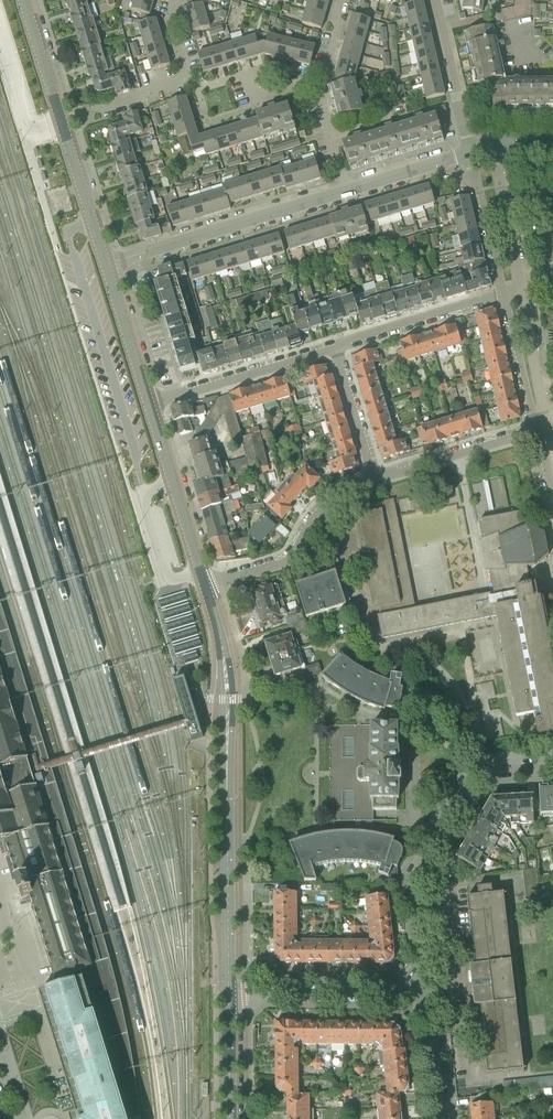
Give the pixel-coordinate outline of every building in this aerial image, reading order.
[(88,5),(87,0),(66,0),(70,11),(88,5)] [(151,18),(150,15),(154,4),(140,0),(134,0),(132,10),(141,13),(143,20),(151,18)] [(232,6),(239,8),(240,2),(233,0),(232,6)] [(324,19),(329,4),(316,0),(309,0),(305,13),(324,19)] [(463,9),(482,12),(484,0),(464,0),(463,9)] [(407,18),(426,13),(423,1),(405,6),(407,18)] [(200,4),(184,9),(188,21),(207,15),(203,3),(200,4)] [(361,10),(367,12),(369,5),(363,3),(361,10)] [(75,24),(92,18),(88,5),(70,11),(74,25),(75,24)] [(389,13),(395,15),(397,8),(391,6),(389,13)] [(366,18),(367,12),(361,10),(359,16),(366,18)] [(219,18),(225,19),(227,12),(221,11),(219,18)] [(374,18),(381,20),(383,14),(376,12),(374,18)] [(302,24),(321,29),(324,19),(305,13),(302,24)] [(410,29),(429,25),(426,13),(407,18),(410,29)] [(269,20),(276,22),(278,16),(271,14),(269,20)] [(192,33),(210,27),(207,15),(188,21),(192,33)] [(349,27),(368,32),(371,20),(366,18),(359,16),(353,15),(349,27)] [(79,37),(98,32),(94,18),(92,18),(75,24),(79,37)] [(142,36),(160,30),(156,19),(152,20),(151,18),(143,20),(144,22),(138,24),(142,36)] [(288,29),(295,31),(297,24),(290,22),(288,29)] [(295,31),(301,33),(303,26),(297,24),(295,31)] [(413,41),(431,37),(429,25),(410,29),(413,41)] [(217,34),(224,32),(222,26),(215,28),(217,34)] [(504,84),(503,78),(491,26),(464,32),(476,85),(493,81),(493,84),(493,112),(552,111),(552,83),(504,84)] [(265,54),(276,57),(281,38),(269,35),(269,27),(264,27),(264,34),(265,55),(265,54)] [(346,38),(365,44),(368,32),(349,27),(346,38)] [(209,30),(211,36),(217,34),(215,28),(209,30)] [(311,36),(318,38),(320,31),(313,29),(311,36)] [(145,47),(163,42),(160,30),(142,36),(145,47)] [(83,50),(101,46),(102,45),(98,32),(79,37),(83,50)] [(251,59),(265,55),(264,34),(245,40),(251,59)] [(416,53),(434,48),(431,37),(413,41),(416,53)] [(276,57),(287,60),(292,41),(281,38),(276,57)] [(343,50),(361,56),(365,44),(346,38),(343,50)] [(239,63),(251,59),(245,40),(233,44),(239,63)] [(287,60),(299,63),(304,44),(292,41),(287,60)] [(149,59),(167,53),(163,42),(145,47),(149,59)] [(132,51),(139,50),(137,43),(130,45),(132,51)] [(227,66),(239,63),(233,44),(221,47),(227,66)] [(299,63),(311,66),(315,47),(304,44),(299,63)] [(86,64),(105,58),(101,46),(83,50),(82,50),(86,64)] [(216,70),(227,66),(221,47),(210,51),(216,70)] [(418,65),(437,60),(434,48),(416,53),(418,65)] [(134,58),(141,56),(139,50),(132,51),(134,58)] [(339,62),(358,67),(361,56),(343,50),(339,62)] [(204,73),(216,70),(210,51),(198,54),(204,73)] [(152,71),(153,71),(170,65),(167,53),(149,59),(152,71)] [(105,73),(109,72),(105,58),(86,64),(90,77),(93,77),(93,78),(105,74),(105,73)] [(421,76),(440,72),(437,60),(418,65),(421,76)] [(355,80),(354,78),(355,78),(358,67),(339,62),(336,75),(338,85),(355,80)] [(139,75),(146,73),(144,66),(137,68),(139,75)] [(121,94),(131,91),(125,71),(111,76),(115,88),(117,95),(121,93),(121,94)] [(368,78),(370,83),(391,77),(389,72),(368,78)] [(424,87),(442,83),(440,72),(421,76),(424,87)] [(101,92),(115,88),(111,76),(106,77),(105,74),(93,78),(97,90),(101,92)] [(363,99),(363,98),(361,92),(358,93),(355,80),(338,85),(328,87),(337,119),(363,112),(360,100),(363,99)] [(427,99),(445,95),(442,83),(424,87),(427,99)] [(398,94),(405,92),(403,85),(396,87),(398,94)] [(400,101),(407,99),(405,92),(398,94),(400,101)] [(171,114),(190,108),(186,97),(167,103),(171,114)] [(257,114),(258,119),(264,138),(296,128),(288,105),(276,108),(275,106),(268,108),(269,110),(257,114)] [(436,115),(447,111),(445,106),(434,109),(436,115)] [(175,126),(194,120),(190,108),(171,114),(175,126)] [(154,120),(160,118),(158,111),(152,113),(154,120)] [(129,137),(143,132),(137,112),(127,115),(128,116),(123,117),(125,124),(129,137)] [(343,143),(351,169),(351,170),(444,141),(436,115),(423,118),(423,115),(416,118),(417,120),(393,128),(392,125),(385,127),(386,130),(362,137),(361,134),(354,136),(355,139),(343,143)] [(156,127),(162,125),(160,118),(154,120),(156,127)] [(253,141),(264,138),(258,119),(247,122),(253,141)] [(178,138),(197,132),(194,120),(175,126),(178,138)] [(242,145),(253,141),(247,122),(236,125),(242,145)] [(125,138),(129,137),(125,124),(111,128),(109,132),(113,146),(126,141),(125,138)] [(230,148),(242,145),(236,125),(224,129),(230,148)] [(219,152),(230,148),(224,129),(213,132),(219,152)] [(184,157),(205,150),(200,136),(199,137),(197,132),(178,138),(184,157)] [(207,155),(219,152),(213,132),(200,136),(205,150),(207,155)] [(161,144),(167,142),(165,135),(159,137),(161,144)] [(115,160),(135,154),(130,140),(126,141),(113,146),(111,146),(115,160)] [(287,149),(300,145),(299,140),(285,144),(287,149)] [(274,153),(287,149),(285,144),(272,148),(274,153)] [(259,159),(265,157),(263,150),(257,152),(259,159)] [(252,161),(259,159),(257,152),(250,154),(252,161)] [(278,162),(285,159),(283,153),(276,155),(278,162)] [(120,173),(139,166),(135,154),(115,160),(120,173)] [(272,164),(278,162),(276,155),(270,157),(272,164)] [(236,166),(242,164),(240,157),(234,159),(236,166)] [(229,168),(236,166),(234,159),(227,161),(229,168)] [(309,182),(321,178),(316,159),(303,163),(309,182)] [(256,169),(262,166),(260,160),(254,162),(256,169)] [(249,171),(256,169),(254,162),(247,164),(249,171)] [(298,186),(309,182),(303,163),(292,167),(298,186)] [(213,173),(220,171),(218,164),(211,167),(213,173)] [(126,188),(145,182),(140,166),(139,166),(120,173),(120,174),(121,173),(126,188)] [(206,175),(213,173),(211,167),(204,169),(206,175)] [(233,176),(240,174),(238,167),(231,169),(233,176)] [(274,190),(285,187),(282,170),(281,167),(268,171),(274,190)] [(286,189),(298,186),(292,167),(282,170),(285,187),(286,189)] [(226,178),(233,176),(231,169),(224,172),(226,178)] [(263,194),(274,190),(268,171),(257,174),(263,194)] [(210,183),(217,181),(215,174),(208,176),(210,183)] [(251,197),(263,194),(257,174),(245,178),(251,197)] [(203,185),(210,183),(208,176),(201,179),(203,185)] [(240,201),(251,197),(245,178),(234,181),(240,201)] [(185,183),(187,190),(192,188),(194,188),(192,181),(185,183)] [(230,204),(240,201),(234,181),(222,185),(224,190),(230,204)] [(129,201),(148,195),(147,194),(149,193),(145,182),(126,188),(129,199),(128,199),(129,201)] [(181,192),(187,190),(185,183),(179,186),(181,192)] [(423,207),(435,203),(430,185),(418,189),(423,207)] [(161,197),(168,195),(166,188),(160,190),(161,197)] [(412,210),(423,207),(418,189),(407,192),(412,210)] [(231,209),(230,204),(224,190),(213,193),(219,213),(231,209)] [(401,214),(412,210),(407,192),(395,195),(401,214)] [(208,216),(219,213),(213,193),(202,197),(208,216)] [(132,213),(152,207),(148,195),(129,201),(132,213)] [(389,217),(401,214),(395,195),(384,199),(389,217)] [(453,213),(472,209),(469,196),(450,201),(453,213)] [(197,220),(208,216),(202,197),(191,200),(197,220)] [(378,221),(389,217),(384,199),(373,202),(378,221)] [(185,223),(197,220),(191,200),(179,204),(185,223)] [(367,224),(378,221),(373,202),(360,206),(361,209),(367,224)] [(173,227),(185,223),(179,204),(167,207),(173,227)] [(136,225),(155,219),(152,207),(132,213),(136,225)] [(440,216),(447,214),(445,207),(438,209),(440,216)] [(330,218),(336,237),(337,242),(338,242),(339,244),(369,234),(368,232),(369,232),(367,224),(361,209),(349,212),(348,209),(342,211),(343,214),(330,218)] [(456,225),(474,220),(472,209),(453,213),(456,225)] [(442,223),(449,221),(447,214),(440,216),(442,223)] [(326,240),(336,237),(330,218),(320,221),(326,240)] [(147,241),(160,236),(157,227),(153,228),(151,222),(156,220),(155,219),(136,225),(137,226),(139,225),(143,239),(147,241)] [(430,229),(437,227),(435,220),(428,222),(430,229)] [(458,235),(477,231),(474,220),(456,225),(458,235)] [(313,244),(326,240),(320,221),(308,225),(313,244)] [(157,227),(160,236),(174,232),(172,227),(171,222),(159,226),(157,227)] [(423,230),(430,229),(428,222),(421,224),(423,230)] [(302,247),(313,244),(308,225),(296,229),(302,247)] [(410,235),(419,232),(417,226),(412,227),(408,228),(410,235)] [(400,237),(410,235),(408,228),(399,231),(400,237)] [(290,251),(302,247),(296,229),(284,232),(290,251)] [(461,248),(480,243),(477,231),(458,235),(461,248)] [(384,242),(391,240),(389,234),(382,236),(384,242)] [(431,242),(438,241),(436,234),(429,236),(431,242)] [(273,257),(285,253),(280,235),(268,238),(273,257)] [(377,244),(384,242),(382,236),(375,238),(377,244)] [(262,260),(273,257),(268,238),(256,242),(262,260)] [(433,249),(440,247),(438,241),(431,242),(433,249)] [(251,264),(262,260),(256,242),(245,245),(251,264)] [(360,252),(369,249),(367,243),(358,246),(360,252)] [(250,264),(251,264),(245,245),(234,249),(239,267),(250,264)] [(351,255),(360,252),(358,246),(349,248),(351,255)] [(449,268),(460,266),(484,259),(481,247),(461,251),(461,252),(462,257),(458,258),(453,260),(454,263),(445,265),(446,269),(449,268)] [(342,258),(351,255),(349,248),(340,251),(342,258)] [(228,271),(239,267),(234,249),(222,252),(228,271)] [(331,258),(337,256),(335,250),(329,252),(331,258)] [(227,271),(228,271),(222,252),(211,256),(216,274),(227,271)] [(324,260),(331,258),(329,252),(322,254),(324,260)] [(206,277),(216,274),(211,256),(200,259),(206,277)] [(308,265),(314,263),(312,257),(306,259),(308,265)] [(193,281),(206,277),(200,259),(188,263),(193,281)] [(301,267),(308,265),(306,259),(299,261),(301,267)] [(461,269),(468,294),(487,288),(489,284),(484,259),(460,266),(461,269)] [(174,267),(177,278),(187,275),(183,264),(174,267)] [(174,267),(172,268),(171,266),(158,270),(159,273),(152,275),(155,284),(154,284),(181,372),(201,366),(201,367),(201,366),(198,355),(194,341),(196,341),(177,278),(174,267)] [(279,274),(285,272),(283,266),(277,268),(279,274)] [(272,276),(279,274),(277,268),(270,270),(272,276)] [(468,294),(461,269),(439,275),(446,300),(468,294)] [(446,300),(439,275),(427,279),(434,304),(446,300)] [(411,311),(422,308),(414,279),(413,276),(400,279),(403,285),(402,285),(411,311)] [(422,308),(434,304),(427,279),(426,276),(420,277),(414,279),(422,308)] [(273,286),(283,283),(281,277),(272,280),(271,280),(273,286)] [(259,290),(265,288),(263,282),(257,284),(259,290)] [(399,315),(391,289),(390,288),(385,289),(383,282),(375,285),(377,290),(385,319),(399,315)] [(252,292),(259,290),(257,284),(250,286),(252,292)] [(399,315),(411,311),(402,285),(391,289),(399,315)] [(207,295),(213,293),(211,286),(205,288),(207,295)] [(311,330),(323,327),(313,296),(312,293),(310,286),(304,288),(307,299),(309,305),(303,307),(311,330)] [(236,297),(242,295),(241,289),(234,291),(236,297)] [(263,302),(270,300),(267,290),(261,292),(263,302)] [(359,316),(356,303),(352,290),(347,291),(339,293),(347,319),(359,316)] [(374,322),(385,319),(377,290),(366,293),(374,322)] [(229,299),(236,297),(234,291),(227,293),(229,299)] [(261,292),(247,296),(250,306),(263,302),(261,292)] [(215,299),(213,293),(207,295),(209,301),(215,299)] [(335,323),(347,319),(339,293),(327,297),(335,323)] [(362,326),(374,322),(366,293),(359,296),(361,301),(356,303),(359,316),(359,315),(362,326)] [(335,323),(327,297),(327,296),(319,299),(318,295),(313,296),(323,327),(335,323)] [(239,310),(250,306),(247,296),(236,300),(238,307),(239,310)] [(299,334),(311,330),(303,307),(298,308),(297,304),(293,305),(291,299),(288,300),(290,305),(299,334)] [(213,307),(214,312),(226,308),(225,303),(213,307)] [(302,345),(299,334),(290,305),(284,307),(285,312),(290,328),(284,329),(285,330),(290,349),(302,345)] [(211,330),(217,328),(211,308),(204,310),(211,330)] [(479,327),(499,323),(497,315),(495,308),(476,313),(479,327)] [(266,356),(279,352),(272,330),(268,316),(261,318),(266,336),(260,337),(266,356)] [(462,324),(461,319),(454,321),(454,322),(455,326),(458,334),(463,332),(464,331),(462,324)] [(483,341),(502,336),(500,330),(501,330),(499,323),(479,327),(483,341)] [(441,330),(447,349),(461,344),(460,340),(458,334),(455,326),(441,330)] [(279,352),(290,349),(285,330),(280,331),(279,328),(272,330),(279,352)] [(254,360),(266,356),(260,337),(259,331),(252,333),(251,330),(246,332),(246,334),(254,360)] [(434,353),(447,349),(441,330),(428,334),(434,353)] [(243,363),(254,360),(246,334),(235,337),(243,363)] [(420,357),(434,353),(428,334),(414,338),(420,357)] [(231,367),(243,363),(235,337),(234,337),(234,336),(222,340),(223,342),(231,367)] [(486,355),(506,350),(504,342),(503,342),(502,336),(483,341),(486,355)] [(406,361),(420,357),(414,338),(400,343),(402,350),(404,356),(406,361)] [(219,371),(231,367),(223,342),(211,345),(219,371)] [(204,375),(219,371),(211,345),(210,346),(209,344),(205,346),(207,352),(198,355),(201,366),(204,375)] [(374,364),(383,361),(379,349),(352,357),(356,368),(374,364)] [(489,368),(508,363),(507,357),(506,350),(486,355),(489,368)] [(492,381),(512,376),(510,369),(508,363),(489,368),(492,381)] [(359,382),(378,376),(374,364),(356,368),(355,369),(359,382)] [(314,383),(333,377),(332,376),(331,376),(328,365),(301,373),(305,385),(314,382),(314,383)] [(363,395),(382,390),(378,376),(359,382),(363,395)] [(495,393),(514,389),(513,383),(514,383),(512,376),(492,381),(495,393)] [(318,397),(337,391),(333,377),(314,383),(318,397)] [(291,397),(290,392),(288,388),(287,383),(285,378),(271,382),(277,401),(291,397)] [(263,405),(277,401),(271,382),(257,386),(263,405)] [(250,410),(263,405),(257,386),(244,391),(250,410)] [(499,408),(518,403),(517,395),(516,396),(514,389),(495,393),(499,408)] [(367,409),(386,403),(382,390),(363,395),(367,409)] [(236,414),(250,410),(244,391),(230,395),(234,410),(236,414)] [(322,408),(340,403),(337,391),(318,397),(322,408)] [(224,414),(234,410),(230,395),(220,397),(213,409),(222,414),(224,414)] [(191,427),(192,426),(200,424),(199,419),(196,420),(196,418),(207,415),(218,397),(203,401),(204,407),(195,409),(193,403),(173,408),(171,412),(179,436),(192,432),(191,427)] [(326,423),(345,417),(340,403),(322,408),(326,423)] [(371,422),(390,416),(386,403),(367,409),(371,422)] [(502,423),(521,417),(519,410),(520,410),(518,403),(499,408),(502,423)] [(208,416),(217,422),(222,414),(213,409),(208,416)] [(465,414),(471,433),(476,432),(476,431),(484,429),(480,414),(478,410),(465,414)] [(484,413),(480,414),(484,429),(490,427),(486,412),(484,413)] [(470,433),(471,433),(465,414),(450,419),(456,437),(462,435),(470,433)] [(203,423),(212,428),(217,422),(208,416),(203,423)] [(375,435),(394,429),(390,416),(371,422),(375,435)] [(330,435),(349,429),(345,417),(326,423),(330,435)] [(449,439),(456,437),(450,419),(435,423),(441,442),(449,439)] [(208,438),(207,436),(209,433),(212,428),(203,423),(194,438),(195,442),(208,438)] [(441,442),(435,423),(422,427),(424,434),(426,441),(428,446),(435,443),(435,444),(441,442)] [(334,448),(352,442),(349,429),(330,435),(334,448)] [(380,448),(398,442),(394,429),(375,435),(379,449),(380,448)] [(263,441),(260,432),(257,433),(251,435),(243,437),(245,444),(242,445),(245,458),(249,471),(253,470),(260,468),(264,467),(269,466),(263,441)] [(234,447),(242,445),(245,444),(243,437),(232,441),(234,447)] [(194,460),(213,454),(208,438),(195,442),(189,444),(194,460)] [(380,448),(384,459),(410,451),(406,439),(398,442),(380,448)] [(338,460),(356,456),(356,455),(352,442),(334,448),(338,460)] [(224,476),(231,474),(228,463),(227,462),(220,464),(216,453),(213,454),(194,460),(201,484),(224,476)] [(332,475),(359,467),(356,456),(338,460),(329,463),(332,475)] [(239,460),(244,473),(249,471),(245,458),(239,460)] [(234,462),(237,473),(242,472),(242,473),(244,473),(239,460),(234,462)] [(228,463),(231,474),(231,475),(237,473),(234,462),(228,463)] [(316,475),(313,472),(310,469),(306,466),(306,465),(296,475),(307,486),(311,489),(321,479),(316,475)] [(297,497),(307,486),(296,475),(295,476),(294,475),(284,485),(297,497)] [(488,509),(509,507),(506,475),(485,477),(488,509)] [(194,486),(198,499),(238,485),(237,479),(226,483),(224,476),(201,484),(194,486)] [(202,511),(230,502),(228,498),(241,494),(238,485),(198,499),(202,511)] [(289,506),(297,497),(284,485),(276,493),(278,495),(277,495),(289,506)] [(277,495),(268,506),(282,520),(292,509),(289,506),(277,495)] [(525,738),(538,736),(538,739),(552,736),(552,661),(540,599),(538,599),(536,585),(530,586),(527,566),(535,566),(549,555),(544,533),(528,527),(526,527),(524,511),(479,520),(483,540),(481,540),(487,572),(490,572),(494,593),(416,609),(394,499),(360,506),(361,514),(355,515),(373,609),(380,608),(381,616),(378,616),(382,639),(498,616),(523,739),(525,738)] [(205,521),(232,513),(233,512),(230,502),(202,511),(205,521)] [(263,503),(246,505),(246,512),(265,510),(263,503)] [(208,531),(235,524),(232,513),(205,521),(208,531)] [(265,516),(259,522),(249,533),(259,543),(274,527),(276,529),(280,524),(275,519),(272,516),(269,519),(265,516)] [(211,541),(230,536),(228,531),(233,530),(233,529),(236,528),(235,524),(208,531),(211,541)] [(213,549),(249,543),(248,538),(231,541),(230,536),(211,541),(213,549)] [(216,560),(236,557),(234,552),(249,549),(249,543),(213,549),(216,560)] [(333,609),(346,605),(336,573),(323,577),(310,581),(297,585),(307,618),(320,613),(333,609)] [(298,595),(297,596),(293,582),(286,584),(290,598),(288,599),(289,602),(299,599),(298,595)] [(256,608),(283,600),(278,585),(270,587),(269,584),(259,587),(260,590),(252,593),(252,594),(251,596),(252,600),(254,600),(256,608)] [(160,600),(174,656),(183,653),(186,664),(199,661),(196,649),(203,648),(191,601),(189,602),(187,593),(160,600)] [(283,600),(256,608),(259,616),(257,617),(259,621),(261,621),(261,623),(270,620),(271,623),(280,620),(279,617),(288,614),(283,600)] [(295,633),(308,629),(305,621),(291,625),(294,633),(295,633)] [(300,650),(298,641),(295,642),(293,636),(272,643),(270,642),(267,643),(265,645),(267,649),(268,649),(272,659),(300,650)] [(301,669),(306,668),(300,650),(272,659),(275,669),(273,670),(274,674),(276,675),(280,674),(281,673),(300,667),(301,669)] [(401,701),(402,697),(406,677),(392,674),(391,682),(386,680),(375,676),(370,674),(358,667),(356,665),(342,655),(323,676),(331,683),(340,689),(342,691),(348,695),(358,700),(363,702),(367,704),(377,708),(385,710),(386,708),(392,709),(394,709),(396,708),(399,706),(400,704),(401,701)] [(83,969),(96,965),(41,786),(41,785),(35,766),(34,764),(6,677),(0,659),(0,843),(6,842),(18,881),(17,882),(22,897),(30,895),(56,978),(83,969)] [(319,662),(307,666),(310,675),(322,671),(319,662)] [(200,725),(201,725),(199,717),(198,717),(184,673),(177,675),(172,677),(186,721),(185,721),(188,730),(192,740),(203,736),(200,725)] [(435,702),(440,698),(434,691),(429,696),(435,702)] [(401,782),(401,772),(401,767),(399,767),(399,750),(398,750),(398,726),(372,726),(372,750),(371,750),(371,767),(360,767),(358,770),(358,779),(360,782),(371,782),(371,800),(373,800),(373,810),(397,810),(397,800),(399,800),(399,782),(401,782)] [(539,789),(541,818),(552,817),(552,788),(539,789)] [(520,824),(534,823),(533,796),(518,797),(520,824)] [(511,824),(520,824),(518,797),(493,798),(505,819),(511,818),(511,824)] [(502,824),(505,819),(493,798),(480,821),(502,834),(506,826),(502,824)] [(472,833),(495,846),(499,840),(498,840),(502,834),(480,821),(472,833)] [(396,868),(398,868),(403,856),(404,853),(404,851),(403,849),(402,847),(400,846),(398,844),(394,842),(394,840),(390,838),(385,837),(375,835),(368,834),(365,834),(355,833),(347,833),(345,833),(334,834),(326,835),(314,837),(304,840),(291,844),(305,881),(317,881),(312,867),(313,867),(328,863),(330,863),(345,862),(347,862),(362,862),(364,863),(379,865),(382,866),(379,873),(392,879),(396,868)] [(488,859),(495,846),(472,833),(465,846),(488,859)] [(488,859),(465,846),(458,858),(481,871),(488,859)] [(446,879),(473,876),(461,869),(450,870),(446,879)] [(524,880),(537,878),(536,869),(523,870),(524,880)] [(537,878),(524,880),(525,889),(538,887),(537,878)] [(522,1052),(513,970),(519,970),(520,981),(552,977),(552,943),(516,947),(518,963),(512,964),(504,893),(493,894),(492,885),(478,887),(479,896),(468,897),(470,914),(471,914),(473,934),(476,965),(470,966),(475,1007),(481,1006),(487,1057),(486,1057),(488,1075),(503,1073),(503,1074),(510,1073),(510,1072),(525,1071),(522,1052)] [(538,887),(525,889),(526,898),(539,897),(538,887)] [(275,908),(297,908),(297,892),(275,893),(275,908)] [(367,912),(390,909),(388,895),(365,898),(367,912)] [(275,923),(298,923),(297,908),(275,908),(275,923)] [(369,926),(391,923),(390,909),(367,912),(369,926)] [(275,937),(294,937),(298,936),(298,923),(275,923),(275,937)] [(370,938),(392,936),(391,923),(369,926),(370,938)] [(374,944),(392,961),(395,958),(392,936),(370,938),(370,940),(376,939),(376,942),(374,944)] [(276,957),(278,960),(296,942),(294,939),(294,937),(275,937),(276,957)] [(302,963),(315,963),(315,941),(301,940),(301,944),(302,963)] [(315,963),(329,963),(329,941),(315,941),(315,963)] [(329,963),(341,963),(342,941),(329,941),(329,963)] [(341,963),(355,964),(355,941),(342,941),(341,963)] [(355,964),(369,964),(369,946),(369,941),(355,941),(355,964)] [(282,963),(302,963),(301,944),(298,944),(296,942),(278,960),(282,963)] [(389,964),(392,961),(374,944),(372,946),(369,946),(369,964),(389,964)] [(86,978),(47,990),(87,1118),(128,1118),(86,978)] [(294,1046),(298,1043),(276,1021),(276,1052),(299,1052),(299,1050),(302,1050),(303,1045),(303,1043),(299,1047),(294,1046)] [(300,1041),(303,1041),(304,1022),(276,1021),(298,1043),(300,1041)] [(303,1045),(317,1045),(318,1022),(304,1022),(303,1041),(303,1043),(303,1045)] [(317,1045),(331,1045),(332,1022),(318,1022),(317,1045)] [(331,1045),(345,1045),(345,1022),(332,1022),(331,1045)] [(351,1045),(359,1046),(360,1022),(345,1022),(345,1045),(345,1049),(350,1049),(351,1045)] [(359,1046),(372,1046),(372,1023),(360,1022),(359,1046)] [(377,1043),(380,1046),(398,1026),(394,1023),(372,1023),(372,1046),(373,1046),(375,1044),(374,1043),(377,1043)] [(383,1051),(403,1049),(401,1029),(398,1026),(380,1046),(383,1048),(383,1051)] [(385,1067),(406,1064),(405,1049),(403,1049),(383,1051),(384,1052),(379,1052),(381,1066),(384,1066),(385,1067)] [(276,1065),(299,1065),(299,1052),(276,1052),(276,1065)] [(386,1081),(408,1078),(406,1064),(385,1067),(386,1081)] [(277,1078),(299,1078),(299,1065),(276,1065),(277,1078)] [(517,1093),(552,1089),(552,1077),(515,1082),(517,1093)] [(288,1095),(299,1095),(299,1078),(277,1078),(277,1088),(281,1092),(288,1092),(288,1095)] [(387,1093),(399,1093),(406,1092),(409,1088),(408,1078),(386,1081),(387,1093)] [(378,1109),(400,1107),(399,1093),(387,1093),(376,1094),(378,1109)] [(288,1110),(310,1109),(310,1095),(299,1095),(288,1095),(288,1110)] [(495,1117),(493,1103),(484,1104),(483,1097),(471,1098),(472,1105),(471,1105),(473,1118),(481,1118),(495,1117)] [(403,1114),(401,1114),(400,1107),(378,1109),(379,1118),(404,1118),(403,1114)] [(314,1109),(310,1109),(288,1110),(288,1117),(286,1117),(286,1118),(314,1118),(314,1109)]
